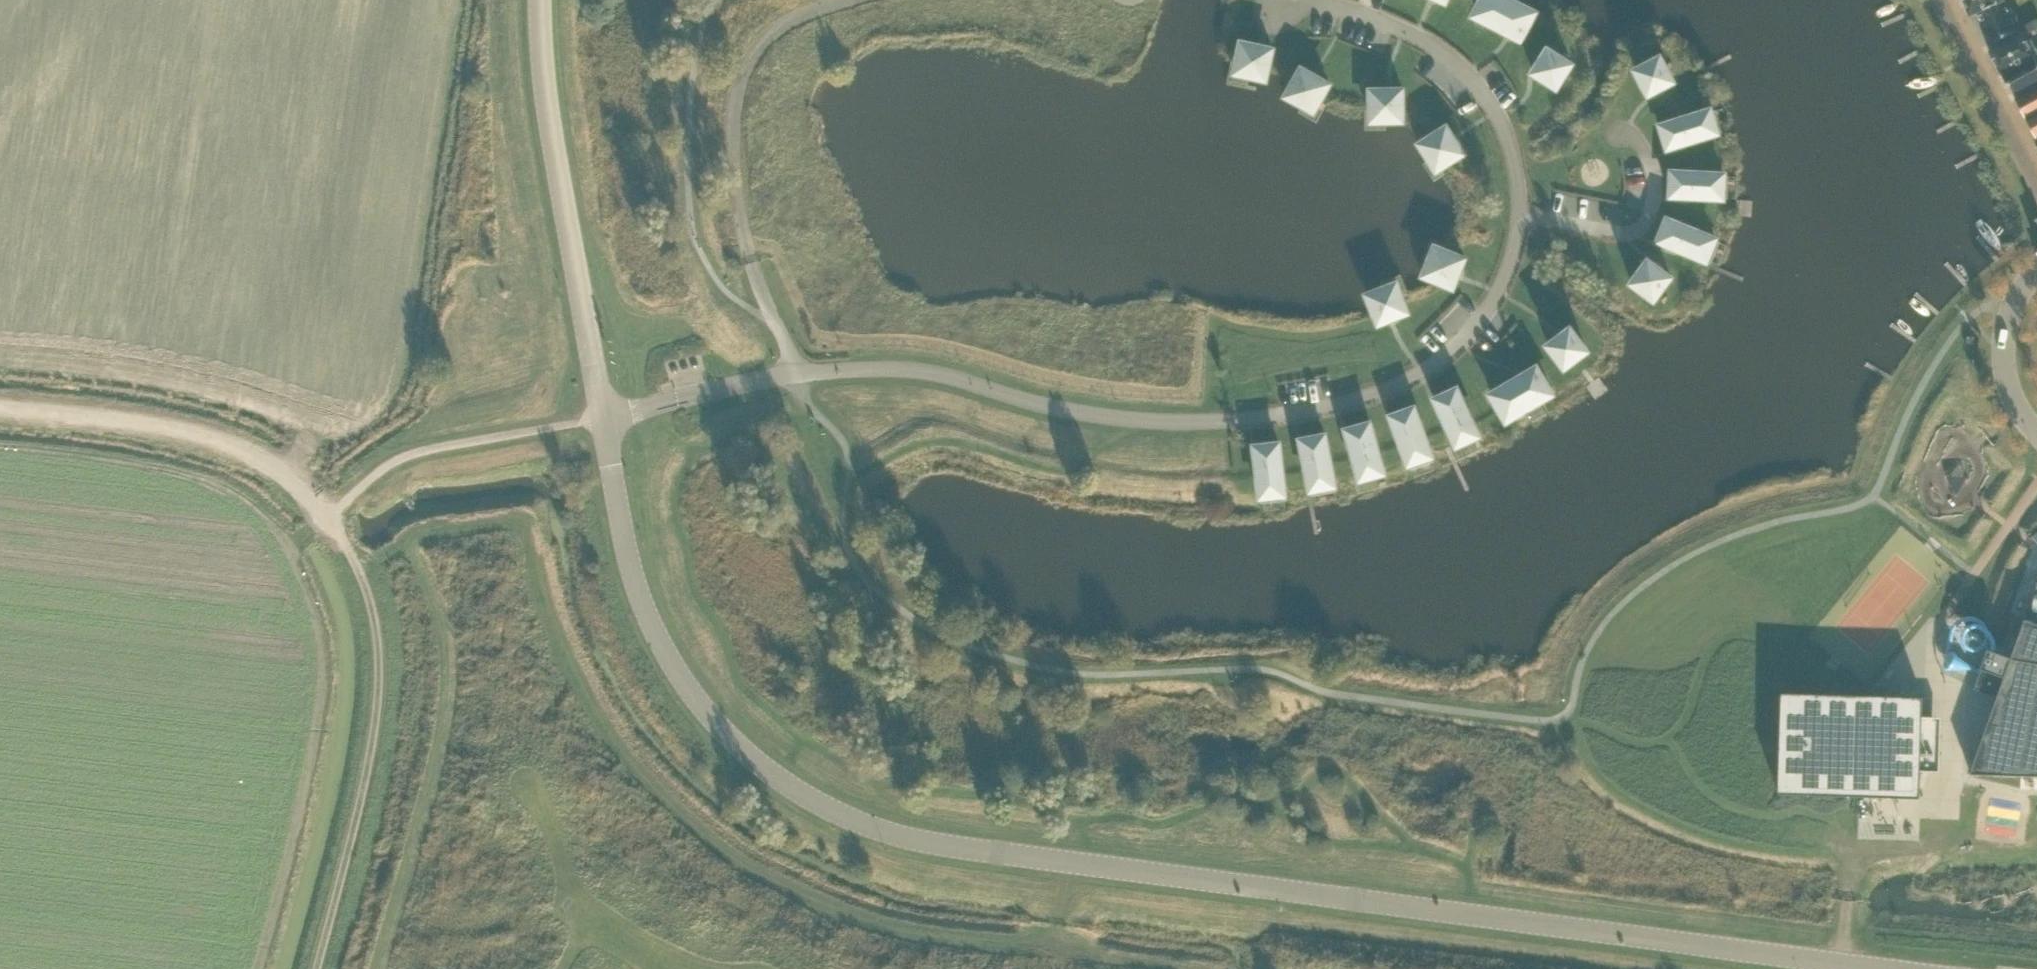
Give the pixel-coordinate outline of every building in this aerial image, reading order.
[(1536,13),(1510,0),(1483,0),(1474,17),(1522,42),(1536,13)] [(1977,12),(2004,0),(1963,0),(1970,15),(1977,12)] [(2018,32),(2004,0),(1977,12),(1991,44),(2018,32)] [(2028,34),(2034,31),(2030,23),(2024,26),(2028,34)] [(2034,56),(2036,54),(2036,49),(2032,39),(2026,42),(2022,34),(1990,52),(2001,73),(2034,56)] [(1235,76),(1267,83),(1274,50),(1242,43),(1235,76)] [(1558,89),(1573,65),(1549,50),(1534,74),(1558,89)] [(2034,56),(2001,73),(2013,96),(2036,83),(2036,62),(2034,56)] [(1649,96),(1674,83),(1661,58),(1636,71),(1649,96)] [(1286,99),(1314,114),(1330,85),(1302,70),(1286,99)] [(2026,119),(2036,113),(2036,88),(2015,99),(2026,119)] [(1372,125),(1404,124),(1403,90),(1371,91),(1372,125)] [(1718,134),(1711,110),(1661,126),(1668,150),(1718,134)] [(2026,119),(2036,139),(2036,113),(2026,119)] [(1419,146),(1436,173),(1464,155),(1447,128),(1419,146)] [(1724,200),(1725,175),(1673,172),(1671,197),(1724,200)] [(1707,263),(1717,240),(1668,220),(1659,243),(1707,263)] [(1435,247),(1423,277),(1454,289),(1466,259),(1435,247)] [(1632,285),(1655,301),(1672,278),(1649,262),(1632,285)] [(1380,328),(1410,316),(1397,285),(1368,296),(1380,328)] [(1549,347),(1566,369),(1588,352),(1571,329),(1549,347)] [(1537,368),(1491,395),(1507,423),(1554,396),(1537,368)] [(1435,400),(1457,447),(1480,437),(1458,390),(1435,400)] [(1392,417),(1409,466),(1433,458),(1415,409),(1392,417)] [(1347,431),(1361,481),(1385,474),(1371,424),(1347,431)] [(1301,441),(1312,492),(1336,487),(1326,436),(1301,441)] [(1280,444),(1255,447),(1261,499),(1286,496),(1280,444)] [(2025,622),(2024,624),(2019,637),(2006,673),(1970,774),(2036,776),(2036,588),(2025,622)] [(2017,619),(2011,634),(2019,637),(2024,624),(2025,622),(2017,619)] [(1932,718),(1922,718),(1923,698),(1913,697),(1781,692),(1778,794),(1919,800),(1920,798),(1920,773),(1930,773),(1932,718)]
